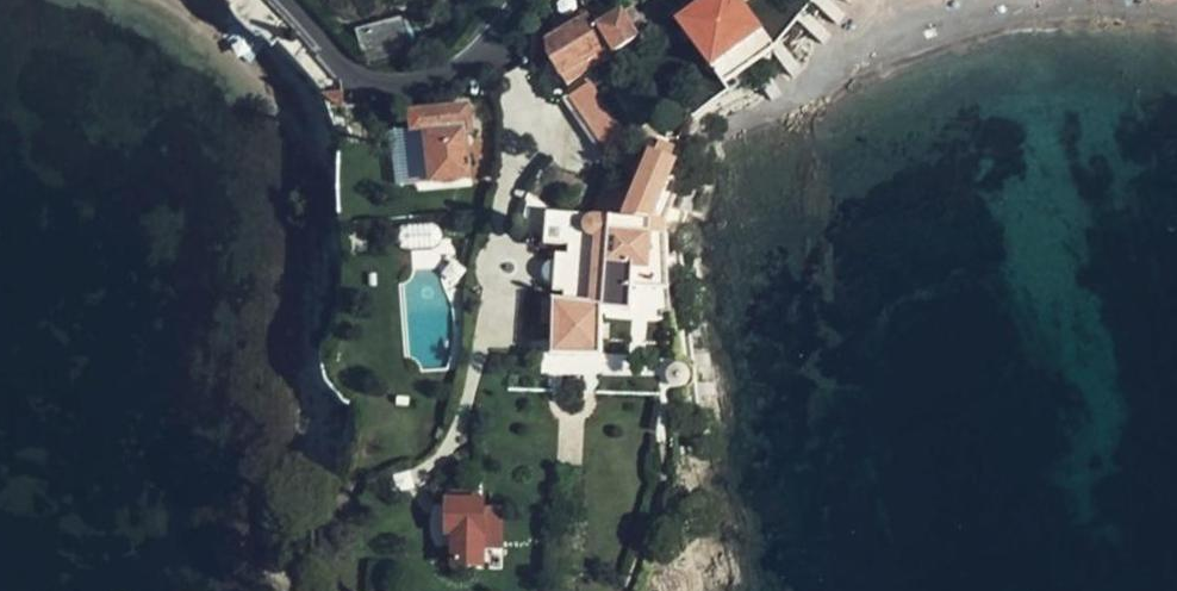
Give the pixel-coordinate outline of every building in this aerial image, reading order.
[(713,74),(767,34),(742,0),(708,0),(676,23),(713,74)] [(624,10),(602,23),(618,47),(639,34),(624,10)] [(550,48),(572,84),(614,58),(589,18),(568,32),(571,35),(550,48)] [(405,23),(358,36),(367,66),(373,70),(416,58),(405,23)] [(713,74),(725,89),(778,49),(767,34),(713,74)] [(604,160),(615,153),(631,141),(639,136),(599,77),(564,101),(604,160)] [(341,98),(323,99),(342,116),(341,98)] [(404,111),(407,133),(418,132),(424,185),(469,180),(463,132),(467,131),(464,103),(404,111)] [(418,132),(407,133),(414,187),(424,185),(418,132)] [(635,269),(667,271),(671,222),(652,220),(677,165),(672,162),(679,147),(662,139),(655,154),(652,152),(650,159),(642,156),(632,177),(626,190),(608,182),(593,215),(547,214),(545,245),(568,247),(568,256),(556,255),(554,292),(564,292),(564,301),(555,301),(555,309),(548,309),(547,322),(554,322),(552,354),(599,356),(602,312),(631,313),(634,286),(635,269)] [(615,153),(632,177),(642,156),(631,141),(615,153)] [(634,286),(666,288),(667,271),(635,269),(634,286)] [(451,505),(474,504),(474,491),(450,491),(451,505)] [(477,504),(474,504),(451,505),(445,505),(446,535),(451,535),(451,563),(478,563),(478,548),(477,504)] [(497,504),(477,504),(478,548),(498,548),(497,504)]
